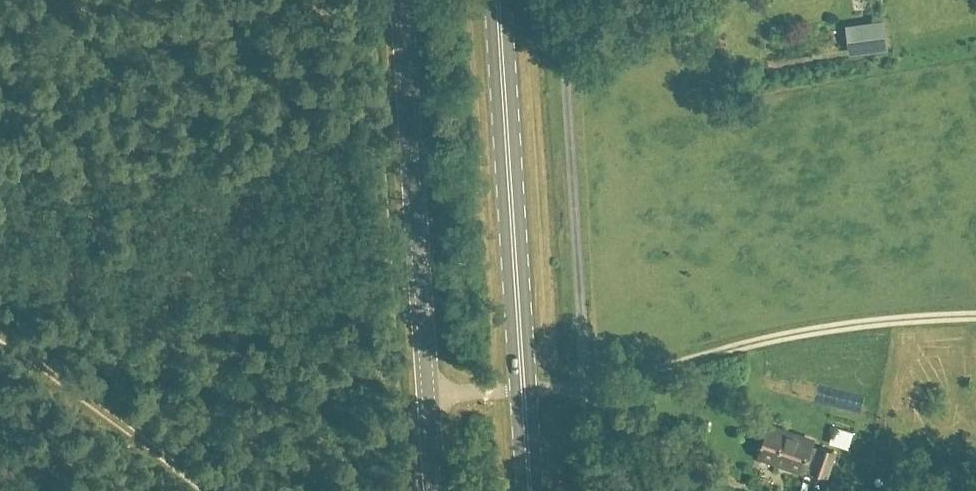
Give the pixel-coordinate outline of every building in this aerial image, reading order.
[(771,427),(761,455),(804,469),(806,464),(814,467),(813,471),(828,476),(836,452),(821,447),(820,448),(812,446),(814,441),(771,427)]
